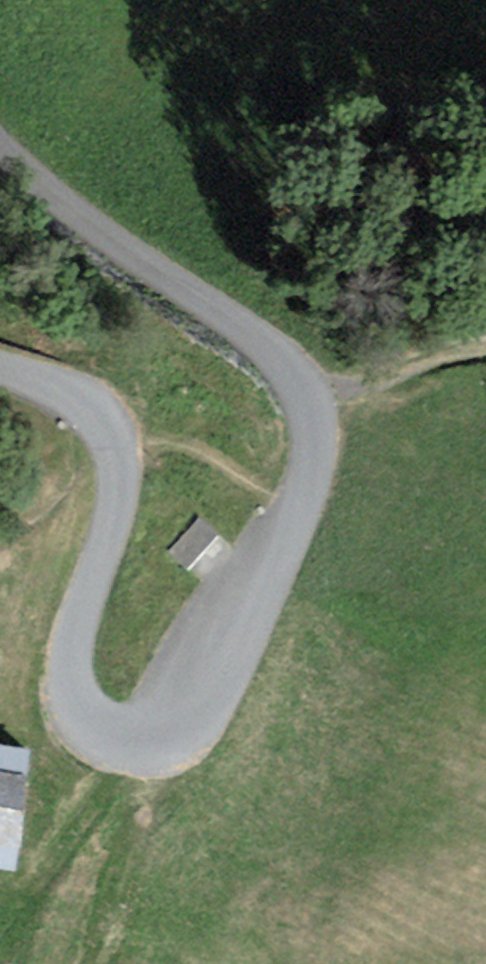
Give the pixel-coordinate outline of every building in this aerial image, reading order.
[(172,548),(204,577),(231,546),(199,518),(172,548)] [(17,844),(28,770),(0,766),(0,842),(17,844)]
